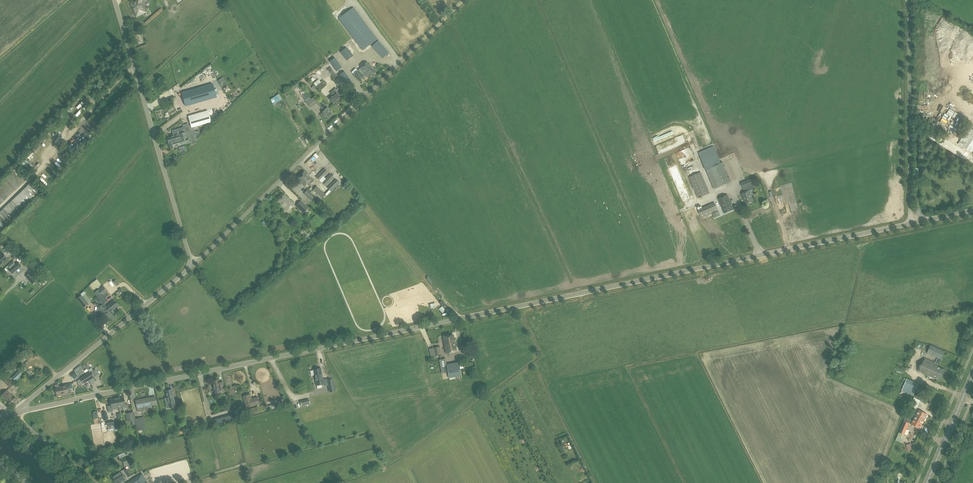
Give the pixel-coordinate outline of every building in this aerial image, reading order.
[(131,4),(137,16),(145,12),(142,7),(140,4),(142,0),(137,0),(136,2),(131,4)] [(362,50),(378,39),(353,7),(338,18),(362,50)] [(382,58),(389,52),(378,40),(372,46),(382,58)] [(347,60),(353,55),(346,47),(340,52),(347,60)] [(336,71),(342,68),(335,57),(329,61),(336,71)] [(369,77),(376,71),(367,62),(354,75),(359,81),(364,77),(365,78),(367,75),(369,77)] [(333,77),(336,81),(339,78),(336,74),(331,68),(328,70),(333,76),(333,77)] [(348,76),(343,80),(349,88),(354,84),(348,76)] [(316,86),(315,86),(316,87),(320,91),(327,85),(327,84),(323,80),(316,86)] [(213,84),(182,93),(186,106),(217,97),(213,84)] [(332,96),(329,98),(334,104),(335,105),(337,105),(339,103),(339,102),(338,101),(341,99),(336,93),(337,92),(334,90),(330,93),(332,96)] [(307,103),(311,108),(318,102),(313,97),(307,103)] [(935,105),(941,108),(944,103),(938,99),(935,105)] [(333,114),(326,106),(324,109),(325,110),(322,113),(327,119),(331,117),(330,116),(333,114)] [(172,130),(173,135),(167,137),(169,143),(176,141),(176,139),(191,135),(195,134),(193,127),(212,122),(208,110),(188,116),(191,125),(172,130)] [(972,151),(972,130),(969,127),(958,144),(972,153),(972,151)] [(302,132),(299,134),(305,143),(308,141),(302,132)] [(195,134),(191,135),(176,139),(176,141),(169,143),(171,148),(175,147),(175,146),(193,141),(196,139),(195,134)] [(699,152),(706,169),(714,189),(731,181),(723,162),(721,163),(714,146),(699,152)] [(680,161),(688,158),(685,151),(678,154),(680,161)] [(35,167),(26,159),(21,164),(30,172),(35,167)] [(27,178),(16,167),(0,183),(0,204),(27,178)] [(325,168),(316,177),(319,180),(328,172),(325,168)] [(304,177),(307,174),(304,171),(297,179),(302,183),(305,180),(304,179),(305,178),(304,177)] [(698,197),(710,193),(701,172),(689,177),(698,197)] [(312,179),(307,174),(304,177),(305,178),(304,179),(305,180),(302,183),(305,186),(312,179)] [(330,174),(322,183),(325,186),(334,177),(330,174)] [(336,179),(327,188),(331,192),(340,183),(336,179)] [(0,212),(0,216),(9,225),(41,194),(30,183),(0,212)] [(313,190),(322,198),(326,195),(317,186),(313,190)] [(304,193),(311,200),(315,197),(308,189),(304,193)] [(746,204),(754,202),(749,191),(742,194),(746,204)] [(288,210),(294,204),(285,195),(278,201),(288,210)] [(724,213),(738,208),(736,205),(732,207),(728,195),(718,199),(722,209),(719,210),(720,212),(721,211),(722,214),(724,213)] [(307,205),(303,202),(301,200),(295,206),(303,213),(309,207),(307,205)] [(715,203),(698,210),(701,218),(718,211),(715,203)] [(9,270),(13,274),(16,277),(24,269),(18,262),(9,270)] [(39,270),(33,276),(30,273),(26,277),(32,284),(41,275),(40,274),(42,273),(39,270)] [(45,278),(43,276),(37,281),(39,284),(45,278)] [(107,301),(103,295),(108,291),(103,286),(99,289),(94,292),(103,304),(107,301)] [(77,299),(84,308),(89,303),(83,296),(82,295),(77,299)] [(117,314),(113,310),(118,306),(114,300),(105,306),(106,308),(113,317),(117,314)] [(103,313),(105,312),(110,319),(113,317),(106,308),(105,306),(103,304),(98,308),(103,313)] [(446,353),(457,351),(454,335),(443,337),(446,353)] [(938,358),(941,359),(945,351),(931,345),(927,353),(938,358)] [(434,356),(442,354),(440,346),(432,348),(434,356)] [(29,349),(25,353),(35,362),(38,358),(29,349)] [(938,367),(939,365),(935,363),(925,358),(921,367),(919,371),(940,380),(945,370),(938,367)] [(23,367),(15,360),(9,366),(17,373),(23,367)] [(458,362),(448,364),(446,364),(449,378),(461,376),(458,362)] [(73,370),(74,371),(79,376),(84,373),(82,371),(84,369),(80,365),(73,370)] [(321,380),(323,380),(321,368),(313,369),(315,379),(319,378),(320,378),(321,378),(321,380)] [(79,376),(74,371),(70,375),(73,379),(74,378),(75,381),(79,377),(79,376)] [(83,384),(93,378),(94,377),(91,371),(90,373),(80,378),(83,384)] [(15,383),(10,379),(8,377),(3,381),(13,391),(17,387),(14,384),(15,383)] [(319,378),(315,379),(317,385),(324,384),(324,386),(328,385),(331,385),(331,388),(335,388),(333,379),(327,381),(327,379),(323,380),(321,380),(321,378),(320,378),(319,378)] [(919,383),(915,382),(907,378),(902,391),(913,396),(919,383)] [(214,394),(224,392),(222,383),(220,383),(219,380),(212,381),(214,394)] [(66,385),(61,386),(62,391),(61,391),(62,395),(68,394),(71,393),(69,384),(66,385)] [(10,405),(16,399),(13,396),(12,396),(6,390),(1,395),(7,401),(7,402),(10,405)] [(168,398),(168,401),(169,408),(176,406),(175,402),(174,403),(173,399),(173,397),(172,390),(166,391),(167,398),(168,398)] [(246,407),(259,404),(258,401),(257,397),(251,399),(250,394),(243,396),(246,407)] [(126,406),(124,396),(119,397),(117,397),(119,408),(123,407),(123,409),(125,409),(125,407),(126,406)] [(112,409),(119,408),(117,397),(114,398),(110,399),(112,409)] [(137,408),(146,406),(148,407),(150,407),(150,406),(151,406),(150,397),(135,400),(137,408)] [(920,401),(916,398),(914,397),(907,411),(909,412),(913,415),(920,401)] [(248,415),(254,414),(259,413),(257,407),(247,409),(248,415)] [(227,417),(235,415),(233,408),(226,409),(227,417)] [(919,410),(914,420),(921,424),(923,421),(924,421),(927,415),(919,410)] [(131,421),(134,420),(133,412),(126,414),(127,418),(130,417),(131,421)] [(919,428),(921,424),(914,420),(906,416),(897,437),(903,439),(909,423),(912,424),(911,425),(919,428)] [(135,419),(137,431),(138,431),(139,433),(143,433),(142,430),(146,429),(144,417),(135,419)] [(124,469),(112,477),(116,482),(119,482),(128,477),(124,469)] [(142,473),(135,477),(126,482),(148,482),(142,473)]
